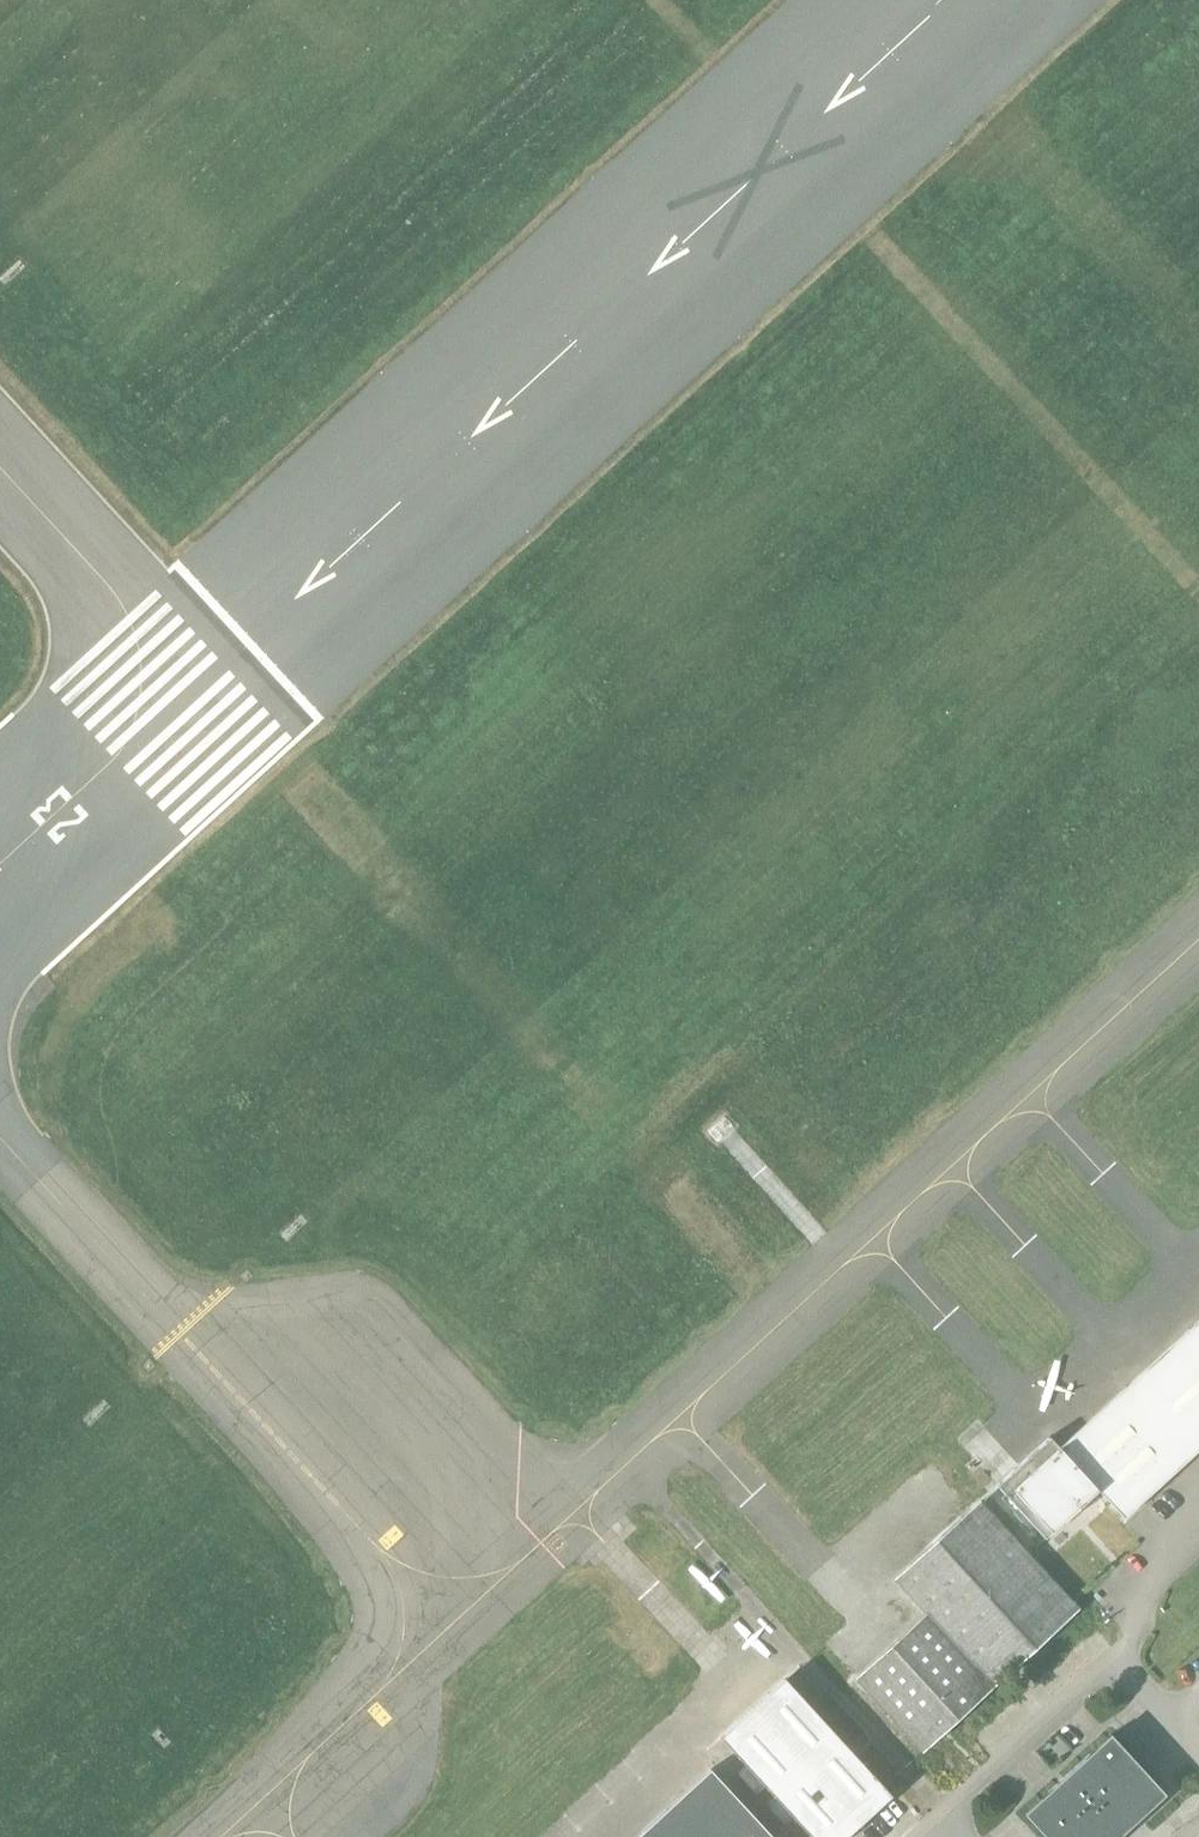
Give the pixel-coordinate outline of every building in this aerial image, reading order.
[(997,1487),(1045,1540),(1098,1491),(1124,1519),(1198,1451),(1198,1321),(1060,1449),(1050,1438),(997,1487)] [(922,1751),(945,1730),(952,1724),(1010,1671),(1078,1609),(981,1502),(975,1508),(904,1573),(896,1580),(926,1613),(855,1678),(857,1680),(922,1751)] [(796,1692),(784,1679),(720,1738),(732,1750),(811,1836),(846,1836),(891,1796),(818,1716),(796,1692)] [(1111,1736),(1024,1815),(1044,1836),(1121,1836),(1121,1835),(1121,1834),(1121,1833),(1120,1831),(1118,1830),(1161,1791),(1111,1736)] [(710,1770),(637,1836),(772,1836),(710,1770)]
